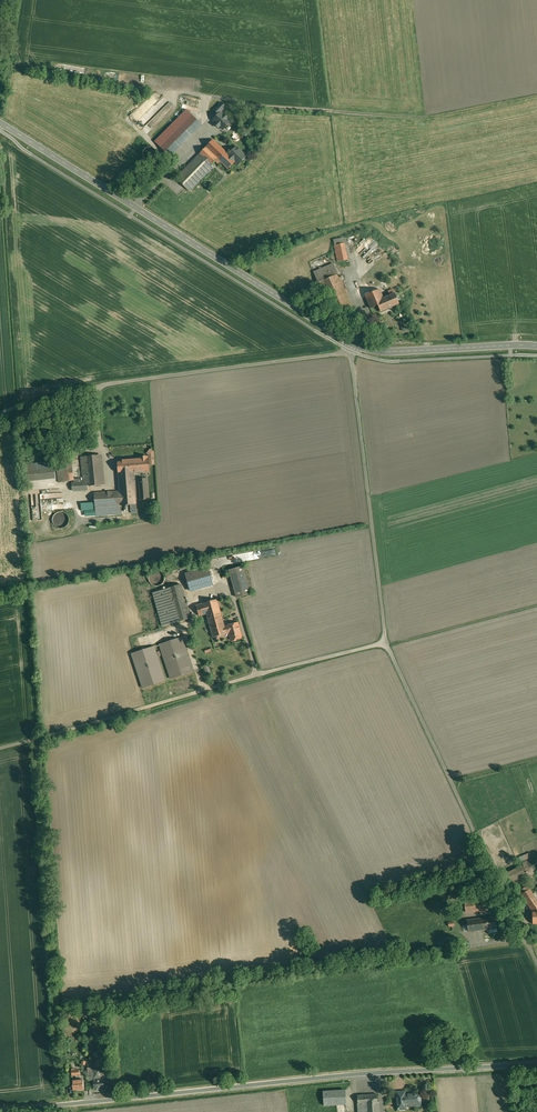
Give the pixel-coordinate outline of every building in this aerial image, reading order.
[(228,115),(218,106),(209,116),(226,132),(233,125),(225,118),(228,115)] [(187,110),(155,142),(161,148),(193,115),(187,110)] [(202,125),(193,115),(161,148),(170,157),(202,125)] [(237,147),(234,150),(232,148),(227,153),(214,140),(213,140),(206,147),(218,158),(216,161),(219,164),(221,161),(229,169),(235,162),(237,163),(240,159),(242,161),(247,157),(237,147)] [(152,147),(151,147),(150,147),(148,147),(147,147),(147,148),(146,148),(145,149),(144,150),(143,152),(143,153),(143,154),(143,155),(143,156),(144,157),(144,158),(145,158),(145,159),(146,159),(147,160),(148,160),(149,161),(150,161),(152,161),(153,160),(154,159),(155,158),(156,157),(156,156),(157,156),(157,155),(157,154),(157,153),(156,152),(156,151),(156,150),(155,149),(154,148),(153,148),(152,147)] [(200,154),(176,178),(190,191),(214,167),(212,165),(216,161),(218,158),(206,147),(200,154)] [(359,254),(365,259),(379,244),(375,240),(370,235),(365,241),(366,242),(364,245),(362,243),(357,249),(360,253),(359,254)] [(338,262),(349,259),(345,237),(335,239),(336,245),(335,245),(338,262)] [(339,274),(334,264),(314,272),(325,298),(330,296),(339,316),(351,311),(340,286),(344,285),(339,274)] [(374,292),(366,283),(358,291),(364,298),(366,296),(371,308),(379,305),(377,301),(384,298),(380,289),(374,292)] [(393,289),(388,291),(390,296),(384,298),(377,301),(379,305),(379,307),(378,307),(380,312),(381,311),(381,312),(400,304),(393,289)] [(99,455),(81,457),(84,483),(87,482),(90,482),(90,486),(102,485),(99,455)] [(71,457),(62,458),(62,462),(57,463),(59,482),(74,480),(71,457)] [(147,457),(140,457),(141,459),(130,460),(131,472),(134,472),(149,471),(148,459),(147,457)] [(130,460),(118,461),(119,473),(120,491),(94,493),(95,503),(95,508),(122,506),(131,505),(136,504),(134,472),(131,472),(130,460)] [(54,463),(34,465),(36,479),(56,477),(54,463)] [(142,478),(139,479),(140,500),(149,499),(147,478),(142,478)] [(63,500),(63,492),(52,493),(52,494),(47,494),(47,497),(51,497),(51,501),(63,500)] [(122,506),(95,508),(96,510),(96,516),(123,514),(122,506)] [(62,512),(61,512),(59,512),(58,512),(57,512),(56,513),(56,514),(55,514),(54,516),(53,517),(53,518),(53,519),(53,520),(53,522),(53,523),(54,524),(54,525),(55,526),(56,526),(56,527),(58,528),(59,528),(60,528),(61,528),(63,528),(64,528),(66,527),(67,526),(68,525),(68,524),(69,523),(69,522),(69,521),(70,520),(69,518),(69,517),(68,516),(68,515),(67,514),(66,513),(65,513),(64,512),(62,512)] [(243,566),(230,570),(237,597),(251,593),(243,566)] [(160,570),(158,570),(157,570),(155,570),(154,570),(153,571),(151,572),(151,573),(150,573),(150,574),(149,575),(149,576),(149,577),(148,578),(149,579),(149,580),(149,581),(150,582),(151,584),(152,585),(153,585),(153,586),(154,586),(156,586),(157,586),(159,586),(160,585),(161,585),(162,584),(163,584),(163,583),(164,582),(164,581),(165,581),(165,580),(165,579),(165,578),(165,577),(165,576),(165,575),(164,575),(164,574),(163,573),(162,572),(162,571),(161,571),(160,570)] [(211,576),(189,582),(192,590),(213,584),(211,576)] [(181,584),(153,592),(163,626),(191,618),(181,584)] [(217,599),(204,603),(196,605),(199,616),(207,614),(209,622),(222,618),(217,599)] [(238,623),(228,626),(225,627),(222,618),(209,622),(213,637),(216,637),(217,640),(226,637),(225,634),(227,634),(227,633),(230,632),(232,641),(233,640),(234,641),(236,640),(237,639),(242,638),(238,623)] [(201,630),(192,632),(195,643),(204,640),(201,630)] [(182,637),(160,644),(171,679),(193,672),(182,637)] [(166,681),(155,646),(131,653),(142,688),(166,681)] [(205,666),(208,676),(213,675),(209,664),(205,666)] [(522,861),(533,857),(531,852),(520,857),(522,861)] [(525,876),(520,866),(505,873),(510,883),(525,876)] [(535,893),(533,894),(527,885),(518,891),(532,911),(536,911),(536,895),(535,893)] [(473,900),(464,901),(466,912),(488,909),(486,895),(472,897),(473,900)] [(496,917),(467,920),(468,931),(497,928),(496,917)] [(100,1069),(93,1070),(94,1076),(94,1081),(98,1080),(98,1078),(101,1078),(100,1074),(101,1074),(101,1070),(100,1070),(100,1069)] [(101,1078),(98,1078),(98,1080),(94,1081),(95,1088),(104,1087),(103,1078),(101,1078)] [(83,1080),(73,1081),(74,1090),(84,1089),(83,1080)] [(346,1090),(323,1091),(324,1106),(347,1104),(346,1090)] [(421,1092),(405,1093),(405,1091),(396,1092),(397,1105),(416,1104),(416,1105),(422,1105),(421,1092)] [(357,1096),(359,1111),(380,1111),(379,1102),(378,1102),(377,1094),(357,1096)]
